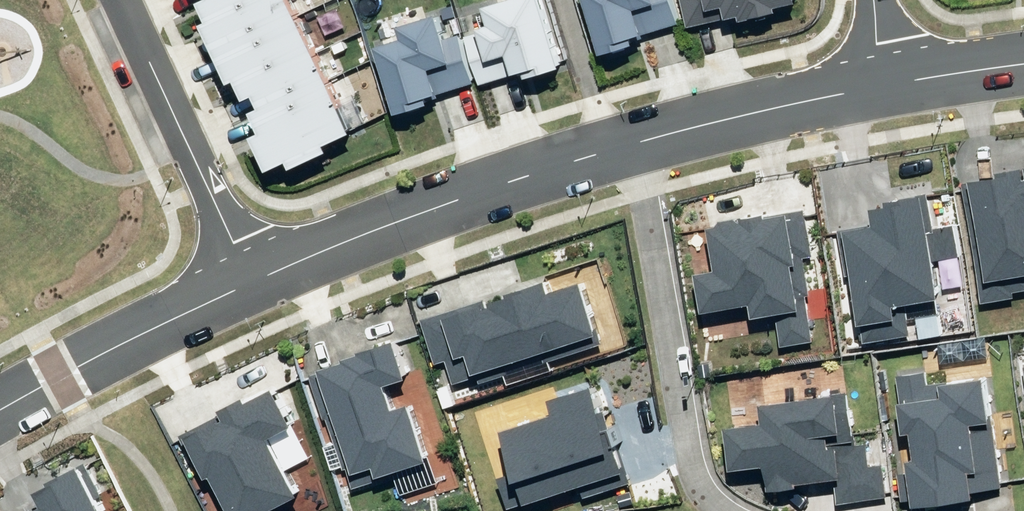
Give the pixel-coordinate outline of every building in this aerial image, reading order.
[(355,119),(299,0),(207,0),(211,10),(202,14),(230,74),(240,70),(265,123),(254,128),(269,159),(294,148),(298,157),(340,138),(335,128),(355,119)] [(547,0),(493,0),(499,20),(470,29),(484,76),(530,63),(532,69),(564,60),(547,0)] [(674,0),(594,0),(607,45),(639,36),(637,29),(679,18),(674,0)] [(693,22),(745,10),(746,14),(782,5),(781,1),(785,0),(688,0),(693,22)] [(410,33),(384,41),(403,107),(435,98),(433,89),(476,77),(462,29),(448,33),(441,10),(406,20),(410,33)] [(965,179),(987,296),(1023,290),(1023,163),(1006,166),(1007,171),(965,179)] [(879,221),(841,227),(847,269),(859,267),(870,334),(914,328),(908,293),(943,288),(938,253),(960,250),(955,219),(932,223),(928,194),(876,202),(879,221)] [(815,249),(808,202),(714,216),(721,264),(704,267),(710,304),(758,297),(760,308),(781,305),(786,340),(816,336),(808,285),(811,284),(806,250),(815,249)] [(452,353),(459,376),(482,368),(484,374),(605,335),(586,277),(555,287),(551,276),(425,316),(438,357),(452,353)] [(355,356),(318,369),(358,483),(434,456),(413,398),(400,403),(391,378),(413,370),(400,334),(353,350),(355,356)] [(927,365),(902,368),(915,466),(904,468),(907,492),(918,491),(919,498),(982,489),(982,484),(1004,481),(989,373),(929,381),(927,365)] [(631,478),(600,380),(558,393),(563,407),(511,424),(524,466),(505,472),(514,500),(584,478),(589,491),(631,478)] [(192,427),(231,501),(223,505),(226,510),(271,510),(269,507),(305,489),(274,432),(301,418),(281,381),(192,427)] [(771,416),(733,422),(738,459),(770,454),(774,480),(838,472),(842,496),(890,490),(886,461),(872,462),(869,438),(857,440),(849,388),(769,399),(771,416)] [(31,510),(113,510),(101,489),(104,487),(89,459),(42,485),(51,500),(31,510)]
